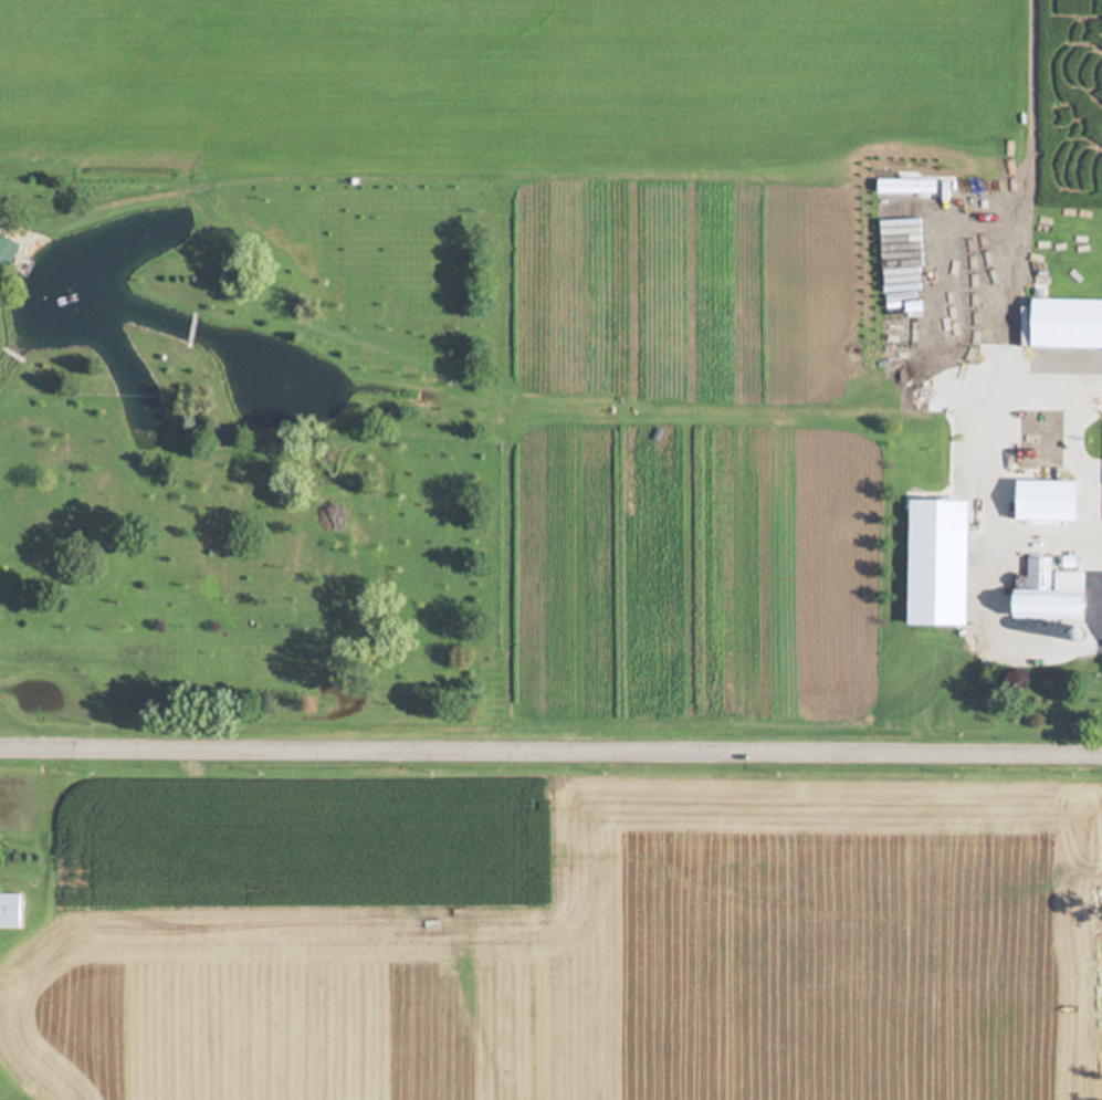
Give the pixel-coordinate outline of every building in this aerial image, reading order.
[(1037,348),(1101,348),(1101,301),(1038,300),(1037,348)] [(1083,486),(1020,486),(1020,520),(1083,520),(1083,486)] [(976,499),(948,499),(948,530),(916,529),(916,623),(975,623),(976,499)] [(1056,592),(1056,555),(1033,555),(1032,591),(1018,591),(1018,615),(1097,616),(1097,592),(1056,592)] [(1089,571),(1060,571),(1060,590),(1089,590),(1089,571)] [(1060,639),(1083,639),(1083,629),(1060,629),(1060,639)] [(24,927),(24,893),(0,893),(0,927),(24,927)]
